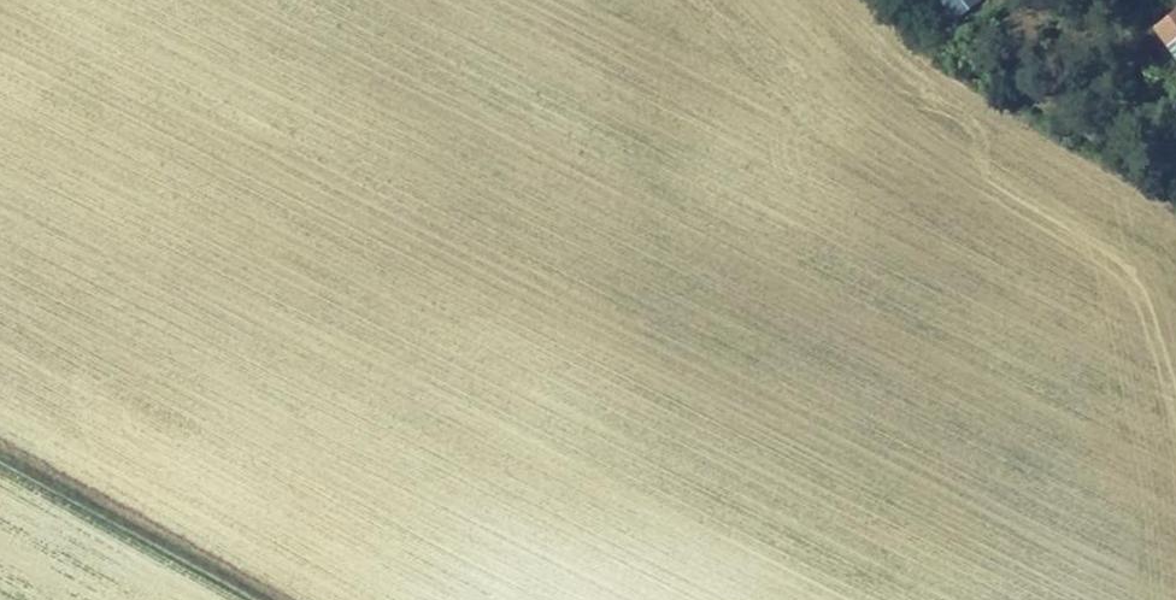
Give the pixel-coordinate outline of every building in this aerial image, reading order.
[(983,0),(940,0),(939,1),(957,22),(983,0)] [(1154,25),(1175,53),(1175,7),(1154,25)]
